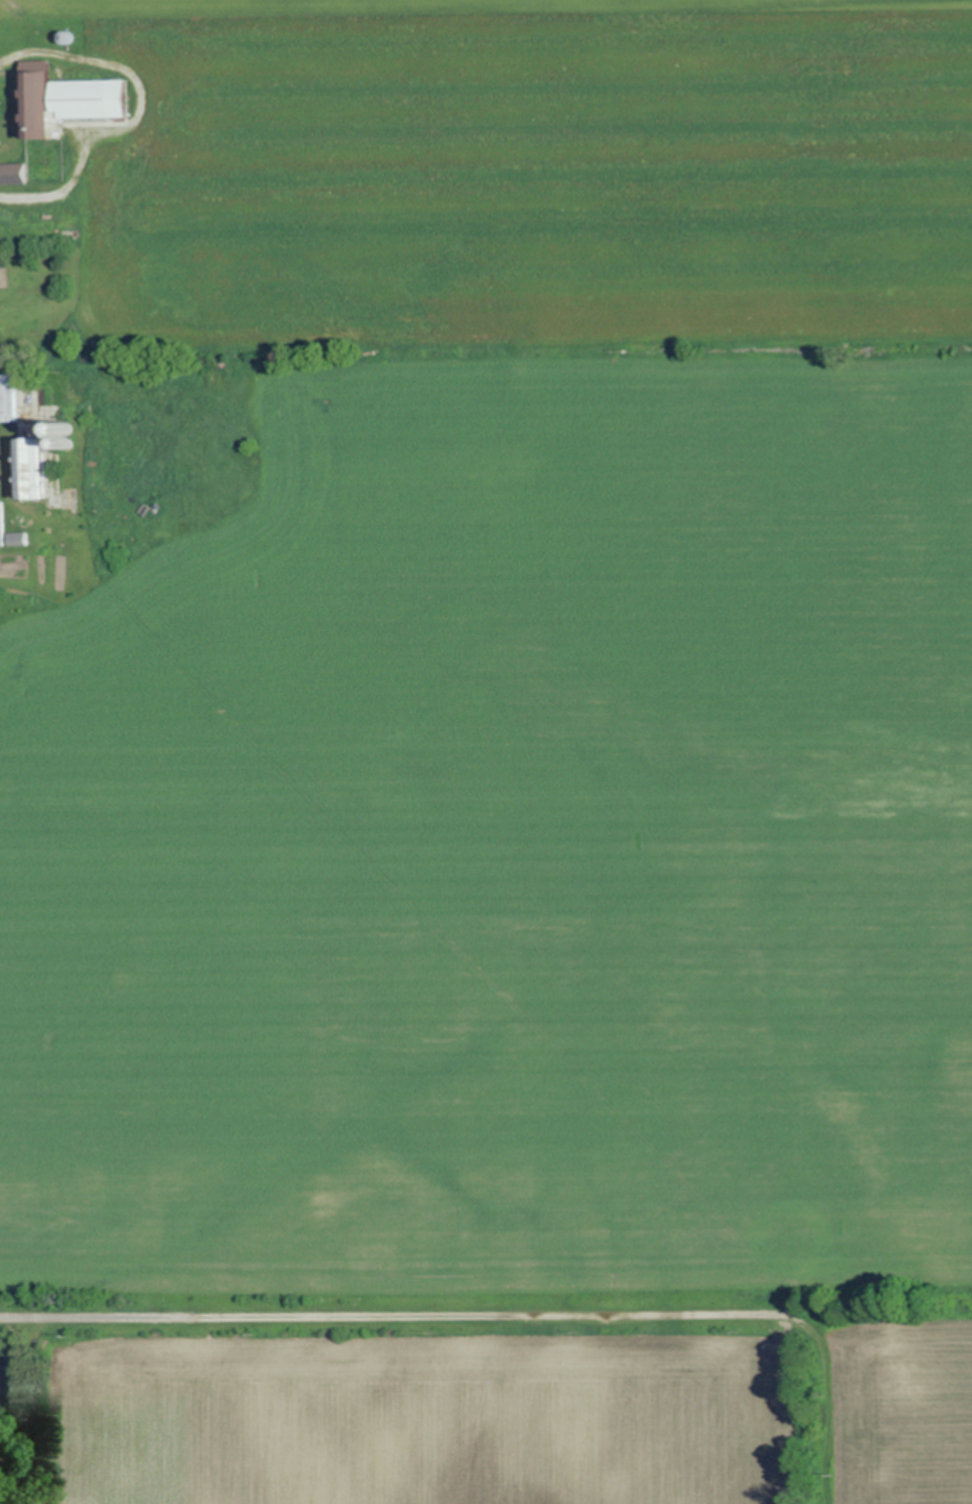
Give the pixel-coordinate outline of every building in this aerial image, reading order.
[(51,60),(23,60),(24,124),(36,123),(36,137),(52,137),(51,60)] [(55,110),(61,110),(61,118),(129,116),(128,78),(54,80),(55,110)] [(28,184),(27,162),(0,163),(0,185),(28,184)] [(17,374),(0,374),(0,421),(19,421),(17,374)] [(19,498),(47,498),(46,437),(18,437),(19,498)] [(28,545),(28,532),(9,532),(9,546),(28,545)]
